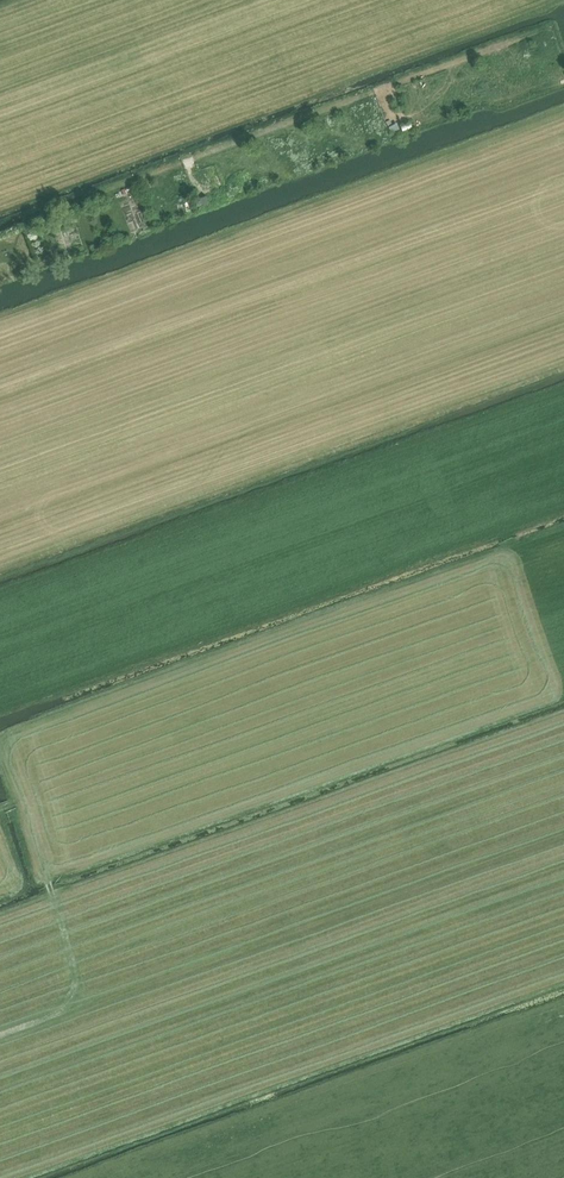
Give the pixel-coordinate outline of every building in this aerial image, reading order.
[(197,206),(206,202),(199,188),(191,191),(197,206)]
